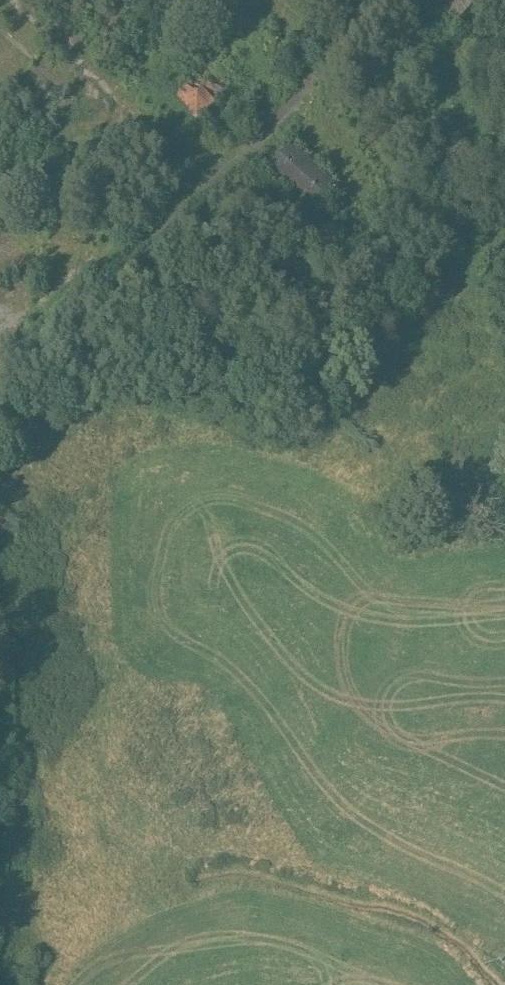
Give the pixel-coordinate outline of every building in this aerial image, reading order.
[(487,0),(438,0),(436,3),(462,27),(487,0)] [(205,75),(179,104),(203,125),(228,96),(205,75)] [(337,190),(295,147),(269,172),(310,216),(337,190)]
